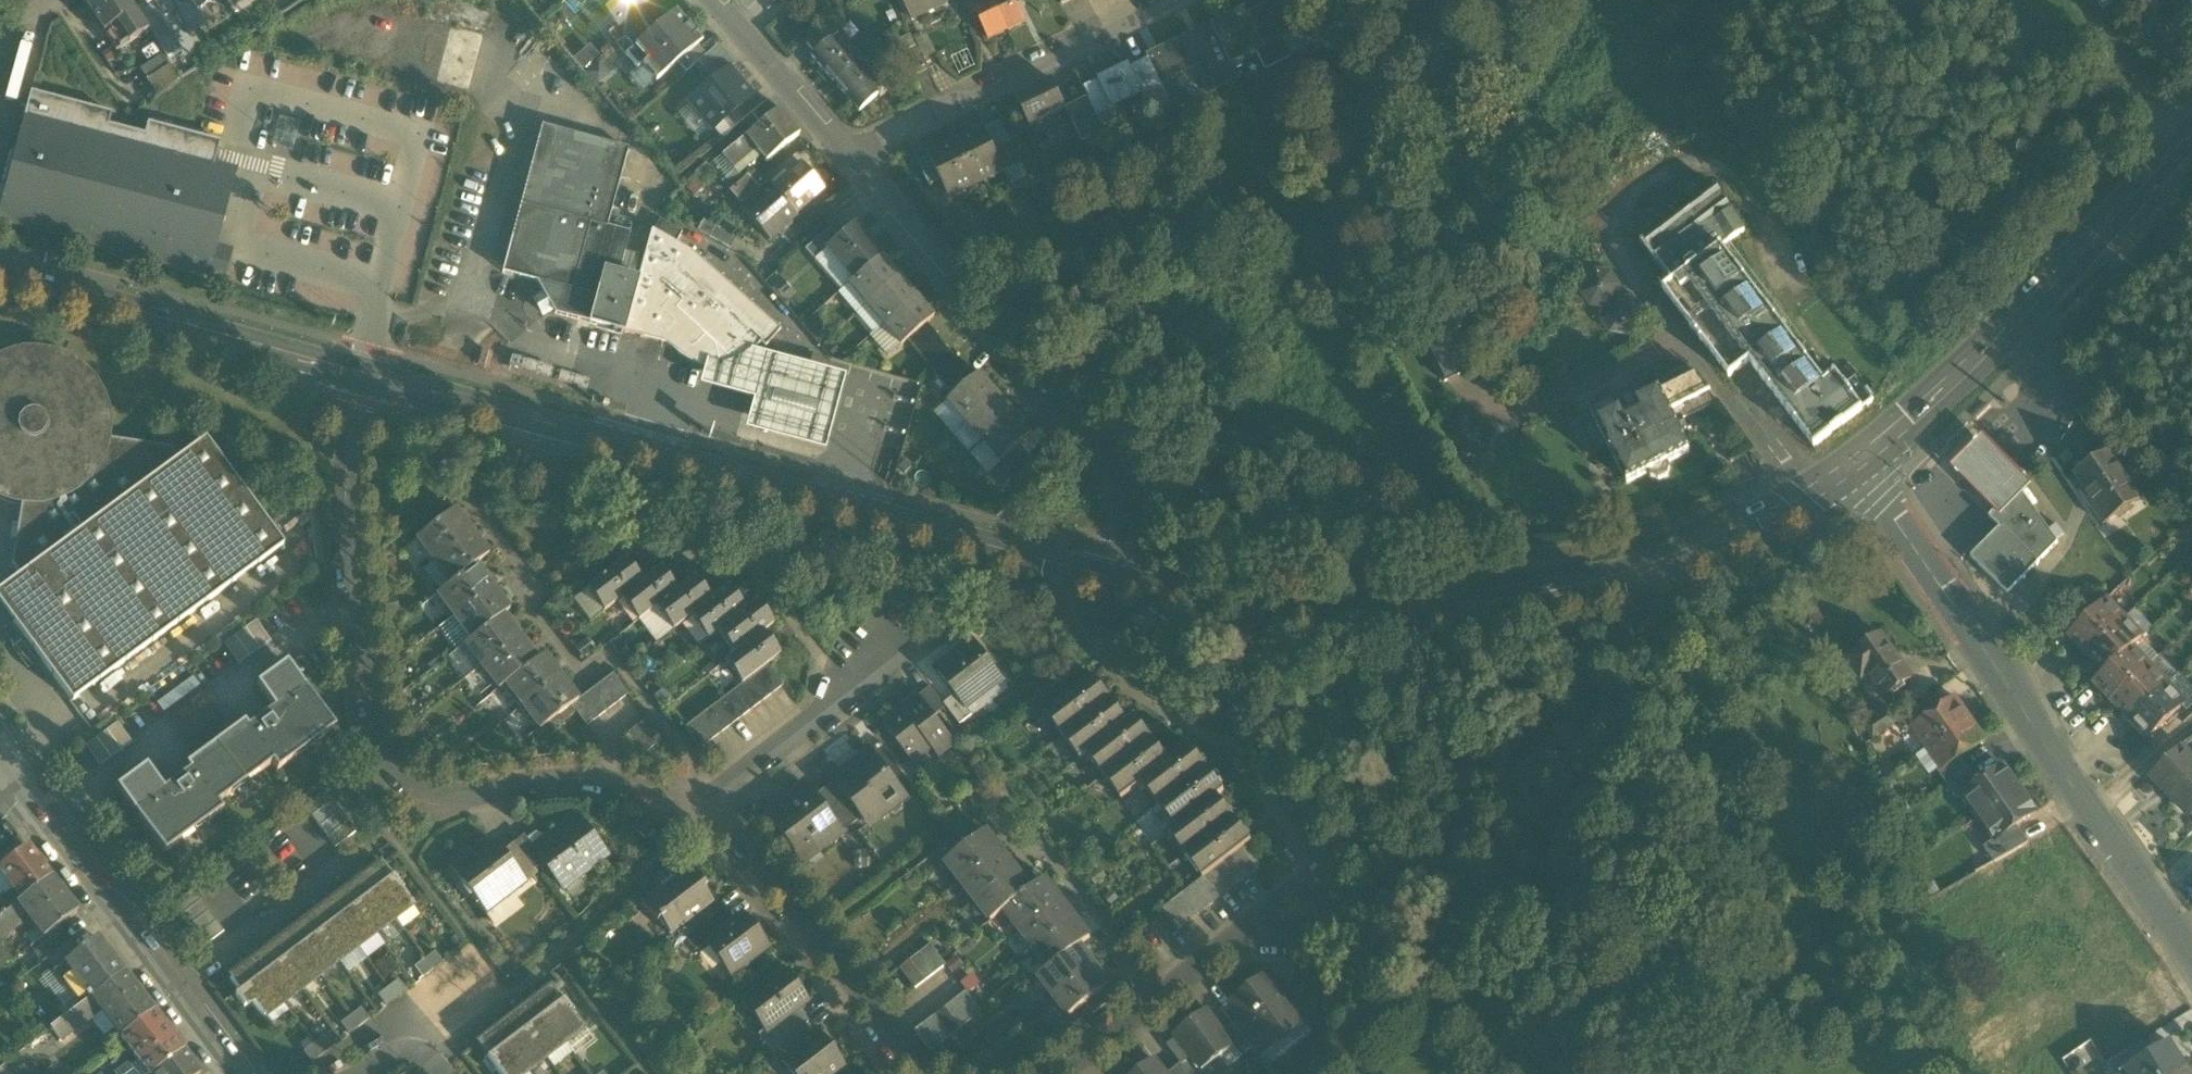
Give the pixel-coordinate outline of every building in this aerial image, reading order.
[(104,34),(134,14),(133,12),(125,0),(84,0),(82,1),(104,34)] [(197,11),(190,0),(173,0),(178,8),(173,11),(190,36),(206,25),(197,11)] [(215,0),(190,0),(197,11),(215,0)] [(583,5),(578,9),(604,38),(608,34),(617,27),(594,0),(589,0),(583,5)] [(617,27),(638,9),(649,0),(594,0),(617,27)] [(912,21),(948,3),(946,0),(902,0),(912,21)] [(993,0),(990,0),(978,6),(973,7),(989,39),(1008,31),(993,0)] [(1015,0),(993,0),(1008,31),(1026,22),(1015,0)] [(1288,19),(1279,0),(1263,0),(1266,5),(1276,25),(1282,37),(1294,31),(1294,30),(1288,19)] [(2102,10),(2118,0),(2095,0),(2102,10)] [(1266,70),(1292,57),(1282,37),(1276,25),(1266,5),(1247,14),(1244,9),(1212,24),(1232,65),(1258,53),(1266,70)] [(152,21),(142,6),(133,12),(134,14),(143,27),(145,25),(152,21)] [(647,19),(638,9),(617,27),(608,34),(617,44),(643,22),(647,19)] [(676,11),(651,32),(625,55),(637,69),(642,65),(656,81),(678,63),(697,46),(703,41),(676,11)] [(143,27),(134,14),(104,34),(116,53),(147,33),(143,27)] [(152,21),(145,25),(167,58),(181,49),(159,16),(152,21)] [(616,45),(625,55),(651,32),(643,22),(617,44),(616,45)] [(806,44),(814,54),(829,41),(838,33),(830,23),(806,44)] [(1158,77),(1165,92),(1179,85),(1174,77),(1196,66),(1209,94),(1239,80),(1232,65),(1212,24),(1212,23),(1159,48),(1170,72),(1158,77)] [(1294,31),(1282,37),(1292,57),(1309,49),(1299,28),(1294,30),(1294,31)] [(927,34),(915,40),(925,60),(937,54),(927,34)] [(899,41),(916,76),(928,70),(911,35),(899,41)] [(810,57),(834,85),(853,69),(846,62),(850,58),(839,45),(835,49),(829,41),(814,54),(810,57)] [(590,45),(573,59),(583,71),(600,57),(590,45)] [(697,46),(678,63),(686,73),(698,62),(706,56),(697,46)] [(698,62),(714,82),(728,70),(733,66),(716,47),(706,56),(698,62)] [(1149,58),(1158,77),(1170,72),(1159,48),(1147,54),(1149,58)] [(137,68),(146,82),(169,66),(160,53),(137,68)] [(1097,79),(1098,80),(1111,108),(1117,106),(1142,94),(1150,113),(1170,103),(1165,92),(1158,77),(1149,58),(1130,68),(1128,64),(1097,79)] [(599,62),(587,72),(598,85),(610,75),(599,62)] [(642,65),(637,69),(629,76),(643,93),(656,81),(642,65)] [(1090,65),(1077,70),(1084,86),(1096,80),(1090,65)] [(178,80),(169,66),(146,82),(155,95),(178,80)] [(859,76),(853,69),(834,85),(858,113),(876,97),(870,89),(874,86),(863,73),(859,76)] [(715,127),(751,98),(728,70),(714,82),(690,102),(713,130),(715,127)] [(1016,97),(1030,126),(1066,108),(1066,107),(1053,79),(1016,97)] [(1119,110),(1117,106),(1111,108),(1098,80),(1083,87),(1088,97),(1095,111),(1106,132),(1105,132),(1107,135),(1128,125),(1121,110),(1119,110)] [(1186,101),(1179,85),(1165,92),(1170,103),(1172,108),(1186,101)] [(25,117),(4,197),(0,196),(0,222),(224,281),(231,254),(216,250),(210,248),(213,238),(198,234),(216,167),(214,167),(220,143),(148,124),(145,136),(108,126),(111,114),(32,93),(25,117)] [(724,137),(752,115),(761,107),(753,97),(751,98),(715,127),(724,137)] [(1066,108),(1083,143),(1105,132),(1106,132),(1095,111),(1088,97),(1066,107),(1066,108)] [(769,100),(761,107),(752,115),(760,124),(777,110),(769,100)] [(713,130),(690,102),(677,113),(700,140),(713,130)] [(762,157),(766,162),(798,136),(777,110),(760,124),(745,137),(756,149),(762,157)] [(985,130),(996,154),(1012,146),(1011,145),(1000,122),(985,130)] [(542,128),(521,206),(589,224),(605,228),(605,227),(626,150),(542,128)] [(976,183),(1003,169),(996,154),(985,130),(957,143),(976,183)] [(722,156),(732,169),(756,149),(745,137),(722,156)] [(949,196),(976,183),(957,143),(930,157),(941,181),(949,196)] [(1012,146),(996,154),(1003,169),(1004,170),(1021,162),(1013,144),(1011,145),(1012,146)] [(739,176),(762,157),(756,149),(732,169),(735,171),(739,176)] [(713,163),(726,179),(735,171),(732,169),(722,156),(713,163)] [(918,162),(930,186),(941,181),(930,157),(918,162)] [(764,181),(773,191),(801,168),(793,158),(764,181)] [(1021,162),(1004,170),(1011,187),(1029,178),(1021,162)] [(210,248),(216,250),(236,173),(216,167),(198,234),(213,238),(210,248)] [(773,191),(778,197),(794,213),(805,204),(806,205),(823,191),(803,167),(801,168),(773,191)] [(722,183),(730,193),(743,181),(739,176),(735,171),(726,179),(722,183)] [(753,191),(743,181),(730,193),(740,203),(752,192),(753,191)] [(757,187),(753,191),(752,192),(757,197),(766,188),(762,183),(757,187)] [(1750,363),(1814,448),(1861,412),(1834,375),(1823,384),(1722,250),(1728,245),(1728,244),(1745,232),(1716,187),(1715,188),(1697,202),(1697,201),(1696,203),(1672,221),(1671,221),(1670,222),(1659,231),(1658,231),(1657,232),(1646,241),(1645,240),(1644,241),(1664,268),(1654,276),(1664,290),(1663,291),(1691,327),(1690,328),(1701,342),(1702,342),(1729,378),(1750,363)] [(797,217),(794,213),(778,197),(776,199),(766,188),(757,197),(744,209),(772,240),(797,217)] [(1061,190),(1045,198),(1053,216),(1070,209),(1061,190)] [(589,224),(521,206),(502,274),(537,283),(571,292),(589,224)] [(697,232),(730,250),(737,239),(704,220),(697,232)] [(681,234),(659,221),(653,231),(675,245),(681,234)] [(605,228),(589,224),(571,292),(597,299),(604,271),(618,275),(624,254),(629,234),(605,227),(605,228)] [(826,250),(852,281),(880,257),(853,226),(839,239),(825,250),(826,250)] [(804,250),(814,261),(826,250),(825,250),(839,239),(830,228),(804,250)] [(638,280),(623,333),(665,345),(677,354),(686,360),(697,366),(704,369),(707,370),(722,372),(738,366),(745,361),(753,352),(760,345),(703,294),(717,277),(692,254),(651,232),(643,259),(638,280)] [(826,250),(814,261),(840,292),(847,286),(852,281),(826,250)] [(638,280),(643,259),(624,254),(618,275),(638,280)] [(847,286),(865,306),(898,278),(880,257),(852,281),(847,286)] [(590,325),(623,333),(638,280),(618,275),(604,271),(597,299),(590,324),(590,325)] [(1591,306),(1605,308),(1617,299),(1619,286),(1611,274),(1597,272),(1585,281),(1583,295),(1591,306)] [(791,289),(779,276),(770,284),(782,297),(791,289)] [(779,332),(717,277),(703,294),(760,345),(764,349),(779,332)] [(865,306),(882,326),(915,298),(898,278),(865,306)] [(590,324),(597,299),(571,292),(537,283),(543,295),(534,301),(542,315),(552,309),(554,314),(554,315),(590,324)] [(847,286),(840,292),(837,294),(855,315),(865,306),(847,286)] [(933,319),(915,298),(882,326),(900,347),(907,341),(927,324),(933,319)] [(1611,333),(1625,335),(1636,326),(1637,319),(1624,300),(1617,299),(1605,308),(1603,321),(1611,333)] [(865,306),(855,315),(872,335),(882,326),(865,306)] [(937,335),(927,324),(907,341),(917,352),(937,335)] [(882,326),(872,335),(868,338),(886,359),(900,347),(882,326)] [(946,346),(937,335),(917,352),(926,363),(946,346)] [(956,357),(946,346),(926,363),(936,374),(956,357)] [(844,377),(753,352),(745,361),(738,366),(722,372),(707,370),(704,369),(699,386),(753,400),(745,430),(824,452),(844,377)] [(966,369),(956,357),(936,374),(946,386),(966,369)] [(22,496),(52,494),(76,481),(92,462),(101,438),(101,417),(95,398),(84,381),(68,368),(49,360),(29,358),(9,362),(0,366),(0,488),(3,490),(22,496)] [(918,403),(923,385),(837,360),(835,368),(854,373),(853,379),(889,390),(886,400),(894,402),(875,470),(892,475),(913,401),(918,403)] [(976,380),(966,369),(946,386),(956,398),(976,380)] [(1621,411),(1620,412),(1614,400),(1591,411),(1597,423),(1597,424),(1627,484),(1649,473),(1652,478),(1660,481),(1667,477),(1670,469),(1668,464),(1690,453),(1675,424),(1716,403),(1710,391),(1709,389),(1699,376),(1697,373),(1695,375),(1659,393),(1659,392),(1656,394),(1637,403),(1635,405),(1636,407),(1622,414),(1621,411)] [(949,404),(966,424),(999,395),(982,375),(976,380),(956,398),(949,404)] [(966,424),(983,444),(1016,415),(999,395),(966,424)] [(2076,412),(2090,432),(2111,417),(2098,397),(2076,412)] [(953,435),(966,424),(949,404),(935,415),(953,435)] [(1034,435),(1016,415),(983,444),(1000,464),(1021,446),(1034,435)] [(966,424),(953,435),(970,455),(983,444),(966,424)] [(1021,446),(1029,457),(1049,440),(1040,429),(1034,435),(1021,446)] [(2031,486),(1982,437),(1951,468),(2000,517),(2031,486)] [(169,450),(101,438),(92,462),(76,481),(52,494),(22,496),(13,564),(22,576),(178,461),(169,450)] [(206,441),(178,461),(22,576),(20,577),(40,603),(13,623),(72,703),(284,547),(206,441)] [(983,444),(970,455),(987,475),(1000,464),(983,444)] [(1000,464),(1018,484),(1038,467),(1029,457),(1021,446),(1000,464)] [(2090,505),(2104,526),(2140,502),(2107,453),(2074,475),(2085,491),(2087,489),(2095,502),(2090,505)] [(1989,517),(2000,528),(2037,564),(2058,544),(2022,494),(2017,489),(2017,490),(2018,491),(1996,512),(1992,517),(1991,516),(1989,517)] [(415,541),(432,563),(470,534),(453,511),(415,541)] [(2049,530),(2058,543),(2064,535),(2056,525),(2049,530)] [(2039,565),(2037,564),(2000,528),(1970,558),(2008,594),(2023,579),(2024,580),(2039,565)] [(488,556),(470,534),(432,563),(449,586),(474,566),(488,556)] [(423,570),(440,593),(449,586),(432,563),(423,570)] [(603,613),(619,600),(640,585),(624,563),(608,575),(592,587),(586,591),(603,613)] [(491,589),(474,566),(449,586),(440,593),(436,596),(453,618),(491,589)] [(586,580),(592,587),(608,575),(602,568),(586,580)] [(658,571),(640,585),(619,600),(637,623),(638,622),(654,609),(675,594),(658,571)] [(20,577),(0,592),(0,605),(13,623),(40,603),(20,577)] [(692,580),(675,594),(654,609),(671,632),(689,619),(710,603),(692,580)] [(508,611),(491,589),(453,618),(470,640),(501,617),(508,611)] [(726,590),(710,603),(689,619),(706,641),(717,633),(743,612),(726,590)] [(603,613),(586,591),(573,601),(590,623),(603,613)] [(2106,601),(2124,619),(2134,610),(2117,591),(2106,601)] [(439,628),(453,618),(436,596),(422,606),(439,628)] [(396,598),(383,601),(386,615),(399,612),(396,598)] [(2070,635),(2087,654),(2124,619),(2106,601),(2070,635)] [(754,604),(743,612),(717,633),(734,655),(761,635),(771,627),(754,604)] [(654,609),(638,622),(655,644),(671,632),(654,609)] [(2152,628),(2134,610),(2124,619),(2142,638),(2152,628)] [(518,639),(501,617),(470,640),(463,646),(480,668),(518,639)] [(453,618),(439,628),(437,630),(455,652),(463,646),(470,640),(453,618)] [(2087,654),(2105,673),(2131,648),(2141,639),(2142,638),(2124,619),(2087,654)] [(224,646),(239,666),(271,643),(256,622),(224,646)] [(778,657),(761,635),(734,655),(723,663),(740,686),(746,682),(756,674),(767,666),(778,657)] [(1868,675),(1884,698),(1911,680),(1893,655),(1880,636),(1847,660),(1848,660),(1860,678),(1861,680),(1868,675)] [(588,638),(574,649),(582,659),(596,649),(588,638)] [(535,662),(518,639),(480,668),(498,691),(504,685),(535,662)] [(2149,667),(2159,657),(2141,639),(2131,648),(2149,667)] [(957,696),(967,710),(968,709),(966,705),(1000,680),(1003,683),(1004,683),(972,641),(953,655),(956,658),(939,671),(937,667),(936,668),(957,696)] [(463,646),(455,652),(447,658),(464,681),(480,668),(463,646)] [(2095,682),(2113,701),(2149,667),(2131,648),(2105,673),(2095,682)] [(953,655),(937,667),(939,671),(956,658),(953,655)] [(2161,655),(2159,657),(2149,667),(2167,686),(2179,674),(2161,655)] [(543,656),(535,662),(504,685),(522,708),(560,679),(543,656)] [(1846,689),(1860,678),(1848,660),(1833,670),(1846,689)] [(116,789),(164,855),(222,812),(217,805),(271,766),(277,773),(335,730),(286,664),(256,686),(274,710),(248,729),(244,724),(186,766),(190,772),(164,791),(146,767),(116,789)] [(767,666),(756,674),(772,695),(783,687),(767,666)] [(2113,701),(2130,720),(2167,686),(2149,667),(2113,701)] [(762,702),(772,695),(756,674),(746,682),(762,702)] [(2179,674),(2167,686),(2185,705),(2188,707),(2191,703),(2191,688),(2179,674)] [(612,675),(602,683),(618,703),(628,695),(612,675)] [(158,703),(162,712),(198,685),(193,678),(158,703)] [(1051,711),(1069,734),(1113,701),(1095,678),(1051,711)] [(577,701),(560,679),(522,708),(539,730),(570,706),(577,701)] [(966,705),(968,709),(1003,683),(1000,680),(966,705)] [(752,710),(762,702),(746,682),(740,686),(736,690),(752,710)] [(607,711),(618,703),(602,683),(591,690),(607,711)] [(2185,705),(2167,686),(2130,720),(2148,739),(2185,705)] [(664,689),(652,698),(661,710),(673,700),(664,689)] [(934,718),(946,709),(947,708),(944,705),(932,689),(920,698),(934,718)] [(597,719),(607,711),(591,690),(588,693),(581,698),(597,719)] [(741,718),(752,710),(736,690),(726,698),(741,718)] [(957,696),(944,705),(947,708),(946,709),(960,727),(973,717),(967,710),(957,696)] [(587,727),(597,719),(581,698),(577,701),(570,706),(587,727)] [(731,726),(741,718),(726,698),(715,705),(731,726)] [(885,724),(912,761),(931,746),(938,755),(954,743),(934,718),(920,698),(885,724)] [(1913,729),(1928,749),(1970,720),(1955,698),(1926,719),(1912,728),(1913,729)] [(1088,755),(1093,751),(1130,723),(1113,701),(1069,734),(1086,756),(1088,755)] [(721,734),(731,726),(715,705),(705,713),(721,734)] [(1918,708),(1897,723),(1905,735),(1913,729),(1912,728),(1926,719),(1918,708)] [(1874,739),(1897,723),(1888,710),(1865,727),(1874,739)] [(1046,715),(1064,738),(1069,734),(1051,711),(1046,715)] [(710,742),(721,734),(705,713),(694,721),(710,742)] [(1093,751),(1111,773),(1154,740),(1137,718),(1130,723),(1093,751)] [(646,719),(636,727),(652,748),(662,740),(646,719)] [(1985,741),(1970,720),(1928,749),(1942,770),(1942,771),(1960,759),(1985,741)] [(700,750),(710,742),(694,721),(684,729),(700,750)] [(416,722),(405,731),(416,746),(427,737),(416,722)] [(85,747),(101,768),(133,745),(117,724),(85,747)] [(641,756),(652,748),(636,727),(626,735),(641,756)] [(1086,756),(1069,734),(1064,738),(1080,761),(1086,756)] [(1143,784),(1148,780),(1171,763),(1154,740),(1111,773),(1128,795),(1143,784)] [(1148,780),(1165,802),(1208,769),(1191,747),(1171,763),(1148,780)] [(2187,814),(2189,811),(2191,809),(2191,757),(2183,747),(2151,776),(2187,814)] [(1930,778),(1938,773),(1942,770),(1928,749),(1915,758),(1930,778)] [(1088,755),(1105,777),(1111,773),(1093,751),(1088,755)] [(833,782),(861,819),(878,806),(886,816),(907,800),(870,752),(832,781),(833,782)] [(1938,773),(1946,784),(1967,769),(1960,759),(1942,771),(1942,770),(1938,773)] [(974,775),(984,788),(997,778),(987,766),(974,775)] [(1964,796),(1979,818),(2020,790),(2003,767),(1978,785),(1963,795),(1964,796)] [(1165,802),(1182,824),(1219,797),(1225,792),(1208,769),(1165,802)] [(1978,785),(1967,769),(1946,784),(1957,800),(1964,796),(1963,795),(1978,785)] [(1128,795),(1111,773),(1105,777),(1122,800),(1128,795)] [(1143,784),(1160,806),(1165,802),(1148,780),(1143,784)] [(833,782),(823,790),(851,826),(861,819),(833,782)] [(765,815),(794,853),(812,840),(820,850),(841,834),(813,798),(804,786),(765,815)] [(841,834),(851,826),(823,790),(813,798),(841,834)] [(2036,813),(2020,790),(1979,818),(1995,841),(1996,841),(2017,827),(2036,813)] [(304,807),(311,817),(332,801),(324,791),(304,807)] [(1175,830),(1192,852),(1236,819),(1219,797),(1182,824),(1177,828),(1175,830)] [(311,817),(319,827),(340,812),(332,801),(311,817)] [(1182,824),(1165,802),(1160,806),(1177,828),(1182,824)] [(878,806),(861,819),(869,829),(886,816),(878,806)] [(319,827),(327,838),(348,822),(340,812),(319,827)] [(543,861),(564,888),(580,876),(607,856),(578,818),(558,833),(559,835),(550,842),(549,840),(535,850),(543,861)] [(1253,842),(1236,819),(1192,852),(1210,875),(1214,872),(1225,864),(1235,856),(1245,848),(1253,842)] [(356,833),(348,822),(327,838),(335,848),(356,833)] [(1984,848),(1994,863),(2022,848),(2022,847),(2029,844),(2017,827),(1996,841),(1995,841),(1984,848)] [(1169,834),(1186,856),(1192,852),(1175,830),(1169,834)] [(946,863),(961,883),(1002,852),(986,832),(946,863)] [(558,833),(549,840),(550,842),(559,835),(558,833)] [(516,847),(518,851),(532,869),(543,861),(535,850),(527,839),(516,847)] [(802,863),(820,850),(812,840),(794,853),(802,863)] [(448,866),(484,914),(526,882),(508,858),(498,845),(477,861),(469,850),(448,866)] [(13,891),(21,902),(51,879),(28,848),(0,869),(0,873),(13,891)] [(1245,848),(1235,856),(1251,877),(1261,869),(1245,848)] [(537,875),(532,869),(518,851),(508,858),(526,882),(537,875)] [(867,851),(852,852),(854,871),(868,870),(867,851)] [(1017,871),(1002,852),(961,883),(976,902),(1017,871)] [(1210,875),(1192,852),(1186,856),(1204,879),(1210,875)] [(1240,885),(1251,877),(1235,856),(1225,864),(1240,885)] [(1230,892),(1240,885),(1225,864),(1214,872),(1230,892)] [(382,865),(363,879),(394,920),(413,906),(400,890),(404,887),(395,875),(391,877),(382,865)] [(667,935),(668,937),(678,930),(713,903),(703,889),(705,887),(689,866),(640,904),(654,923),(657,922),(660,919),(670,933),(667,935)] [(1032,891),(1017,871),(976,902),(991,922),(1005,911),(1032,891)] [(1220,900),(1230,892),(1214,872),(1210,875),(1204,879),(1220,900)] [(3,896),(4,898),(13,891),(0,873),(0,898),(3,896)] [(580,876),(564,888),(574,901),(590,889),(580,876)] [(21,902),(18,905),(26,915),(44,939),(78,914),(51,879),(21,902)] [(375,934),(394,920),(363,879),(344,893),(375,934)] [(1209,908),(1220,900),(1204,879),(1193,887),(1209,908)] [(1045,880),(1032,891),(1005,911),(1020,931),(1060,900),(1045,880)] [(1199,916),(1209,908),(1193,887),(1183,895),(1199,916)] [(172,906),(179,916),(200,901),(192,890),(172,906)] [(21,902),(13,891),(4,898),(3,896),(0,898),(0,918),(18,905),(21,902)] [(357,948),(375,934),(344,893),(326,907),(357,948)] [(1189,924),(1199,916),(1183,895),(1173,903),(1189,924)] [(1075,919),(1060,900),(1020,931),(1034,950),(1075,919)] [(179,916),(187,927),(208,911),(200,901),(179,916)] [(678,930),(686,940),(721,913),(713,903),(678,930)] [(1178,932),(1189,924),(1173,903),(1162,911),(1178,932)] [(26,915),(18,905),(0,918),(0,941),(21,925),(18,921),(26,915)] [(338,962),(357,948),(326,907),(315,915),(312,911),(305,917),(338,962)] [(187,927),(195,937),(216,922),(208,911),(187,927)] [(724,911),(721,913),(686,940),(695,952),(705,944),(704,941),(731,922),(724,911)] [(726,979),(732,980),(747,968),(748,962),(767,948),(752,929),(751,930),(740,915),(731,922),(704,941),(705,944),(724,968),(722,974),(726,979)] [(320,976),(338,962),(305,917),(297,923),(300,927),(289,935),(320,976)] [(657,922),(667,935),(670,933),(660,919),(657,922)] [(1090,939),(1075,919),(1034,950),(1049,970),(1080,947),(1090,939)] [(394,920),(375,934),(385,947),(403,933),(394,920)] [(224,932),(216,922),(195,937),(203,948),(224,932)] [(366,961),(385,947),(375,934),(357,948),(366,961)] [(301,990),(320,976),(289,935),(278,943),(275,939),(268,945),(301,990)] [(52,972),(79,1007),(91,998),(123,974),(97,938),(79,952),(56,970),(52,972)] [(48,959),(56,970),(79,952),(70,941),(48,959)] [(283,1004),(301,990),(268,945),(260,951),(263,955),(252,963),(283,1004)] [(931,945),(921,953),(937,974),(947,966),(942,959),(931,945)] [(1095,966),(1080,947),(1049,970),(1039,978),(1054,997),(1095,966)] [(348,975),(366,961),(357,948),(338,962),(348,975)] [(926,982),(937,974),(921,953),(910,961),(926,982)] [(916,990),(926,982),(910,961),(900,969),(916,990)] [(264,1018),(283,1004),(252,963),(230,979),(240,992),(235,995),(244,1007),(252,1002),(264,1018)] [(1110,986),(1095,966),(1054,997),(1069,1017),(1085,1005),(1106,989),(1110,986)] [(950,967),(936,974),(943,988),(957,981),(950,967)] [(767,1027),(769,1029),(795,1008),(807,1000),(783,969),(745,998),(767,1027)] [(59,1010),(65,1018),(68,1015),(79,1007),(52,972),(38,983),(44,991),(48,988),(63,1008),(59,1010)] [(123,974),(91,998),(99,1009),(115,1030),(121,1038),(153,1013),(123,974)] [(961,984),(967,992),(969,995),(982,985),(974,974),(961,984)] [(1269,1051),(1270,1052),(1305,1025),(1268,977),(1233,1003),(1262,1042),(1269,1051)] [(552,988),(533,1003),(564,1043),(583,1029),(571,1013),(574,1010),(565,998),(562,1001),(552,988)] [(1085,1005),(1094,1015),(1115,999),(1106,989),(1085,1005)] [(956,1000),(972,1021),(972,1020),(982,1013),(969,995),(967,992),(956,1000)] [(92,1015),(99,1009),(91,998),(79,1007),(68,1015),(78,1028),(91,1019),(93,1017),(92,1015)] [(946,1008),(962,1028),(972,1021),(956,1000),(946,1008)] [(546,1058),(564,1043),(533,1003),(514,1017),(546,1058)] [(1223,1012),(1233,1025),(1252,1050),(1262,1042),(1233,1003),(1223,1012)] [(770,1051),(777,1046),(804,1025),(807,1023),(795,1008),(769,1029),(767,1027),(757,1034),(770,1051)] [(946,1008),(936,1015),(951,1036),(962,1028),(946,1008)] [(93,1017),(91,1019),(105,1037),(115,1030),(99,1009),(92,1015),(93,1017)] [(1193,1057),(1200,1066),(1217,1054),(1220,1058),(1235,1047),(1223,1033),(1207,1011),(1176,1035),(1178,1037),(1193,1057)] [(138,1061),(148,1073),(155,1073),(183,1053),(153,1013),(121,1038),(138,1061)] [(50,1029),(60,1042),(78,1028),(68,1015),(65,1018),(50,1029)] [(951,1036),(936,1015),(935,1016),(925,1023),(925,1024),(941,1044),(951,1036)] [(527,1072),(546,1058),(514,1017),(496,1031),(527,1072)] [(931,1052),(941,1044),(925,1024),(915,1031),(931,1052)] [(812,1035),(804,1025),(777,1046),(784,1056),(812,1035)] [(1243,1058),(1252,1050),(1233,1025),(1223,1033),(1235,1047),(1243,1058)] [(1305,1025),(1270,1052),(1278,1062),(1313,1035),(1305,1025)] [(583,1029),(564,1043),(572,1054),(574,1057),(593,1042),(583,1029)] [(527,1072),(496,1031),(477,1045),(487,1058),(483,1061),(493,1073),(496,1070),(499,1073),(524,1073),(527,1072)] [(792,1073),(832,1073),(842,1066),(816,1032),(812,1035),(784,1056),(780,1059),(792,1073)] [(1167,1046),(1182,1065),(1193,1057),(1178,1037),(1167,1046)] [(1252,1050),(1259,1059),(1269,1051),(1262,1042),(1252,1050)] [(554,1068),(572,1054),(564,1043),(546,1058),(554,1068)] [(2127,1073),(2179,1073),(2186,1070),(2170,1044),(2145,1060),(2125,1072),(2127,1073)] [(2112,1073),(2122,1073),(2125,1072),(2145,1060),(2136,1045),(2106,1064),(2112,1073)] [(1235,1047),(1220,1058),(1230,1070),(1244,1059),(1243,1058),(1235,1047)] [(183,1053),(155,1073),(199,1073),(183,1053)] [(1204,1071),(1220,1058),(1217,1054),(1200,1066),(1204,1071)] [(138,1061),(131,1067),(128,1064),(114,1073),(148,1073),(138,1061)] [(1157,1063),(1145,1072),(1144,1070),(1139,1073),(1165,1073),(1157,1063)] [(15,1073),(32,1073),(24,1064),(14,1072),(15,1073)] [(1182,1065),(1170,1073),(1188,1073),(1182,1065)]
